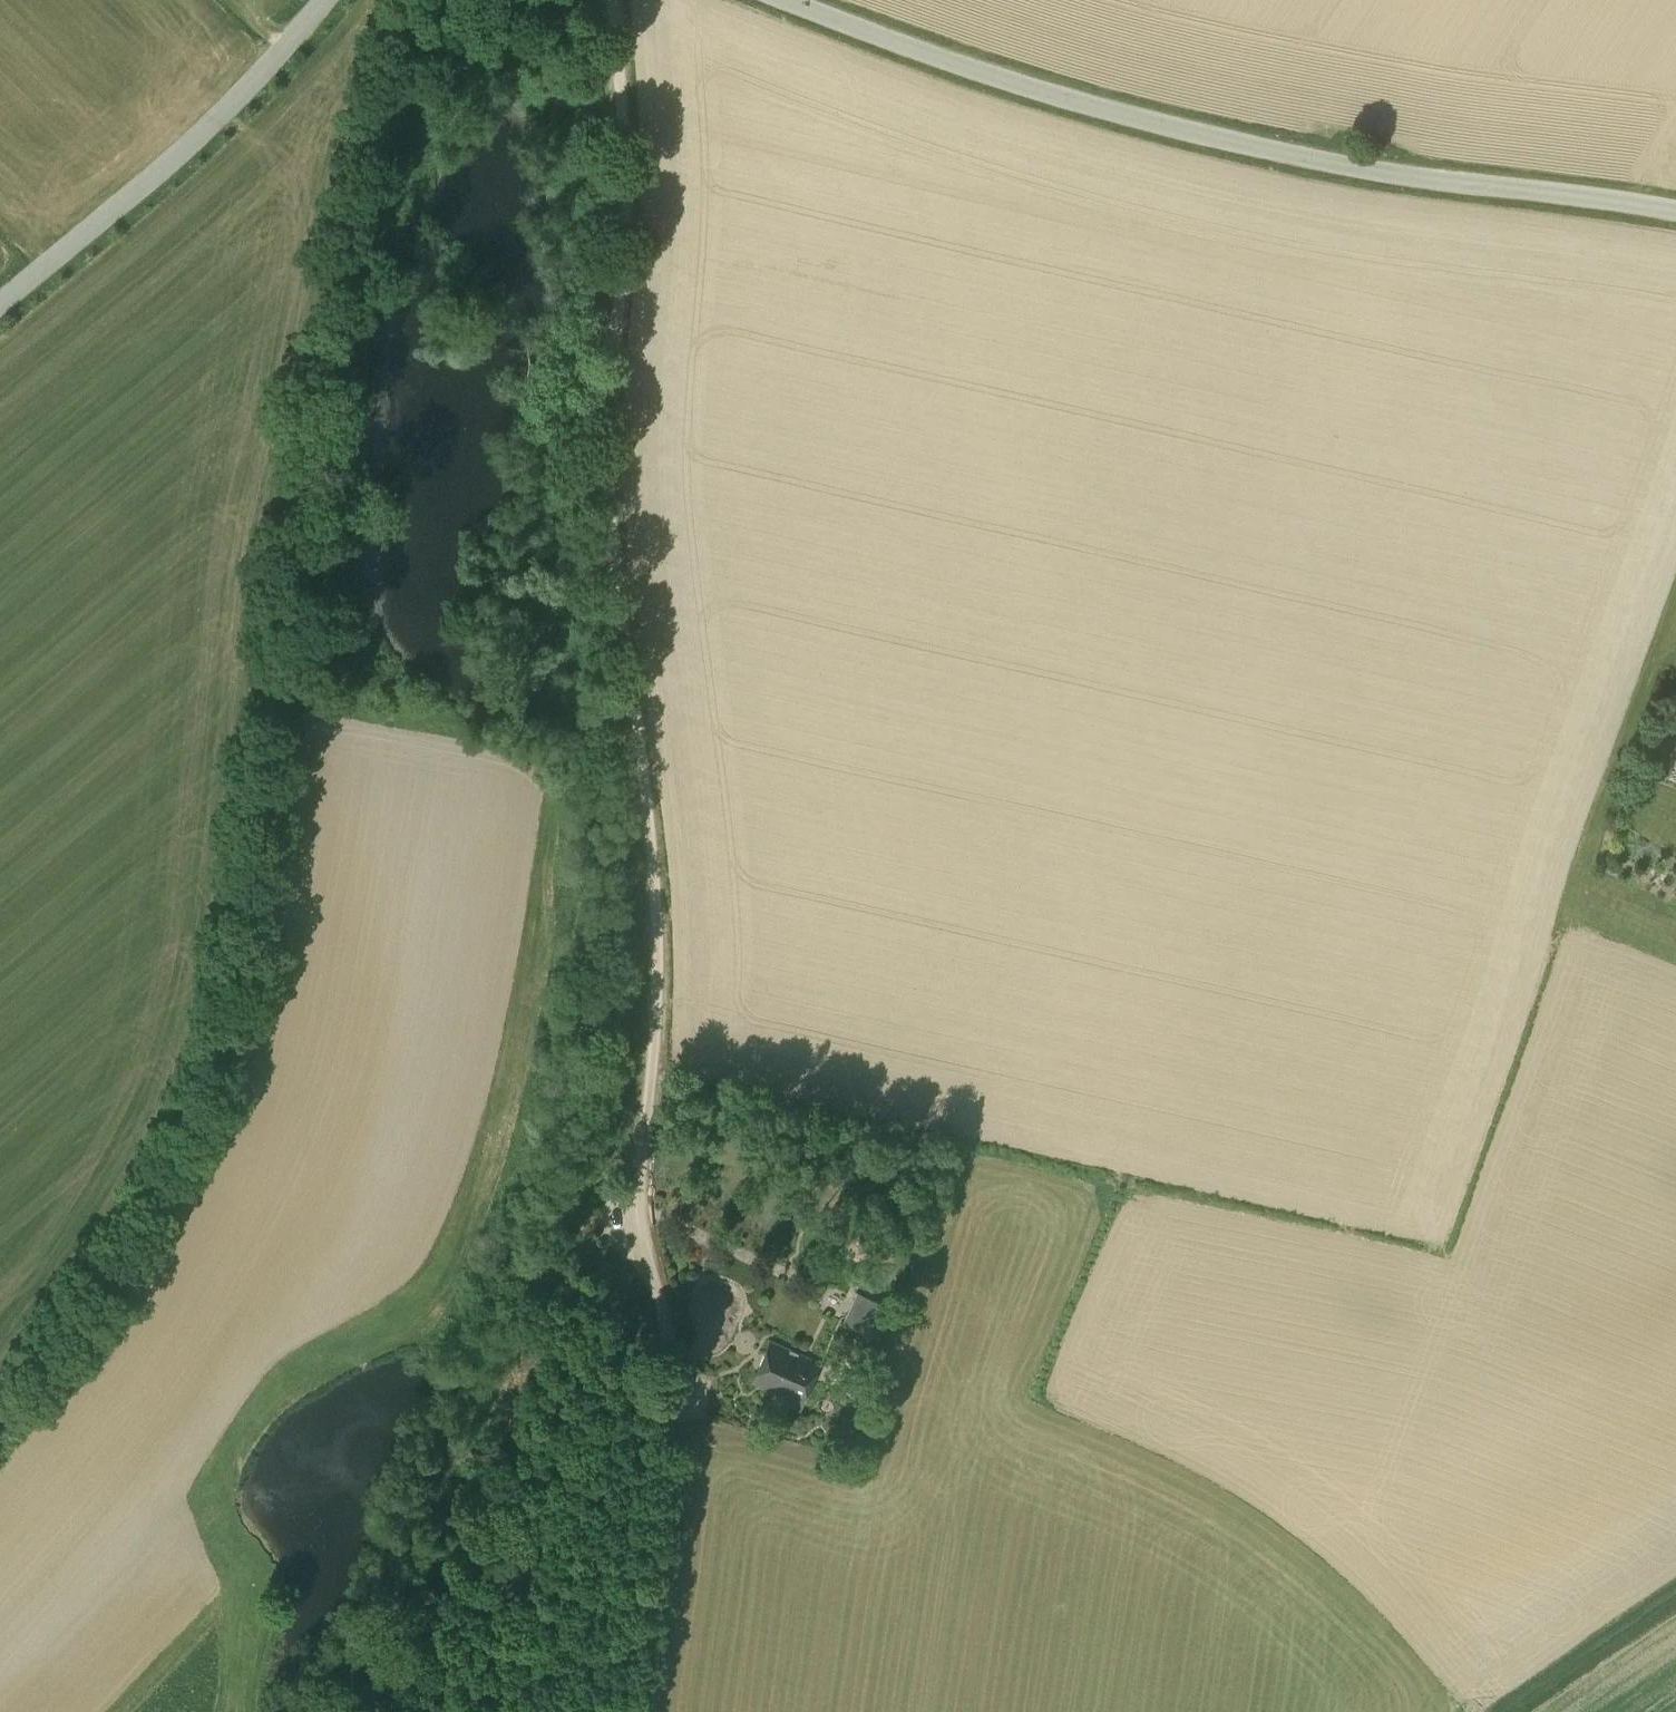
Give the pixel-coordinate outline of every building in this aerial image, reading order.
[(849,1246),(844,1256),(861,1264),(865,1254),(849,1246)] [(686,1272),(685,1278),(691,1283),(697,1281),(698,1274),(693,1269),(686,1272)] [(869,1333),(881,1305),(855,1294),(843,1321),(869,1333)] [(799,1409),(819,1363),(771,1341),(753,1381),(779,1393),(776,1399),(799,1409)]
